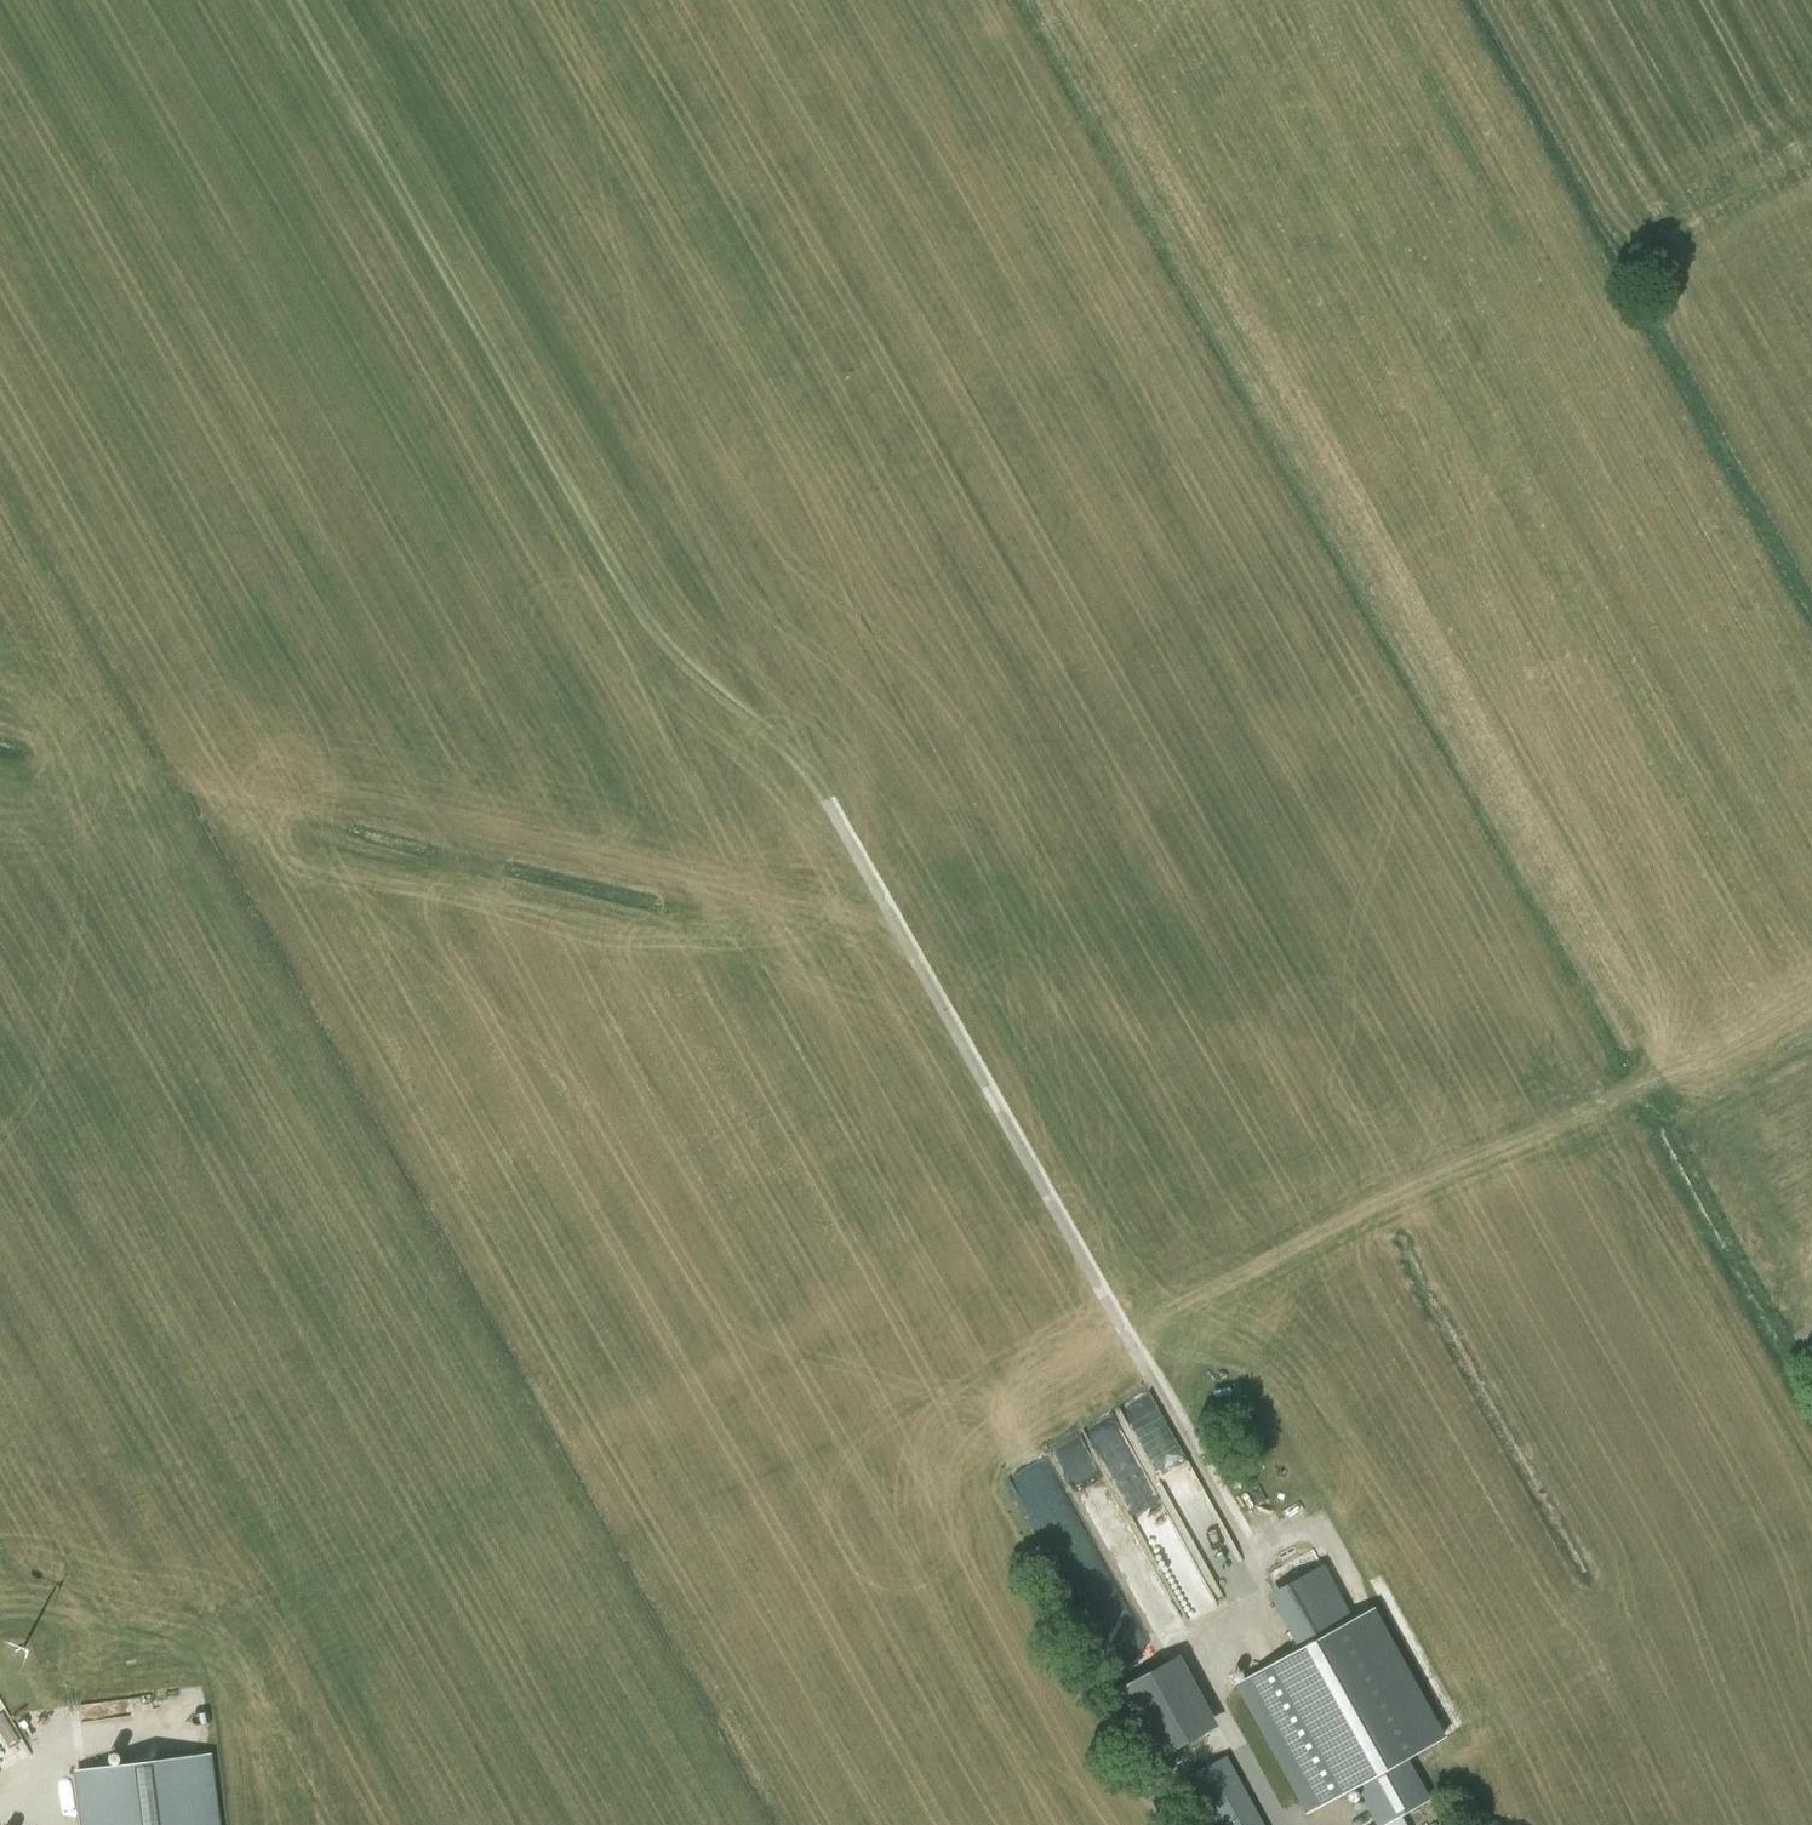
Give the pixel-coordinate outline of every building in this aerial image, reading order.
[(1018,1470),(1075,1598),(1106,1584),(1049,1456),(1018,1470)] [(1352,1616),(1323,1564),(1278,1588),(1307,1641),(1352,1616)] [(1394,1810),(1423,1794),(1402,1758),(1438,1737),(1366,1611),(1237,1681),(1307,1810),(1355,1785),(1377,1824),(1402,1824),(1394,1810)] [(31,1754),(0,1688),(0,1768),(31,1754)] [(208,1755),(78,1771),(85,1824),(216,1824),(208,1755)] [(1226,1755),(1189,1775),(1216,1824),(1264,1824),(1226,1755)]
